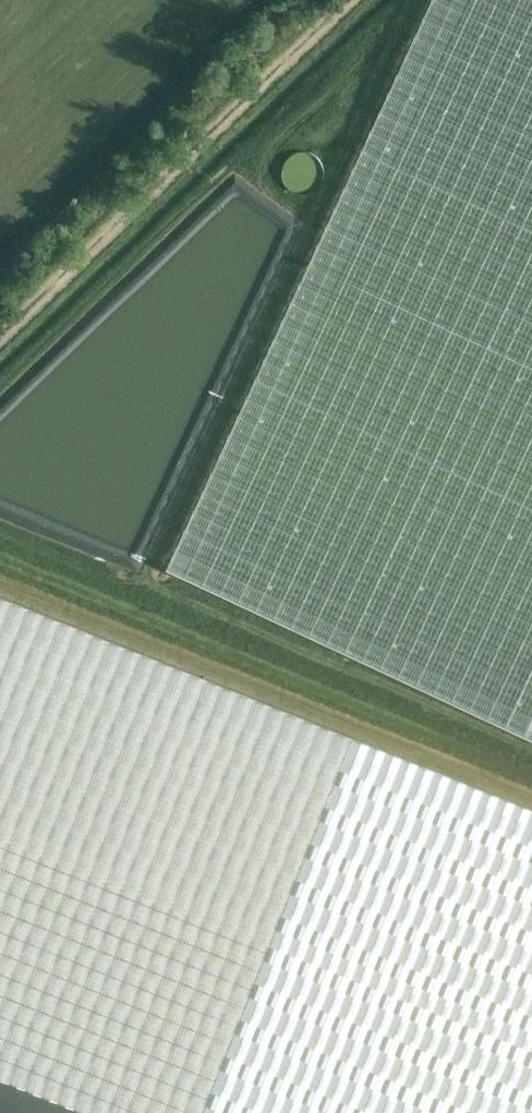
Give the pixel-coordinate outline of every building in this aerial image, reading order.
[(531,739),(531,0),(433,0),(169,570),(531,739)] [(92,1112),(531,1112),(531,807),(354,736),(0,595),(0,1076),(92,1112)]
